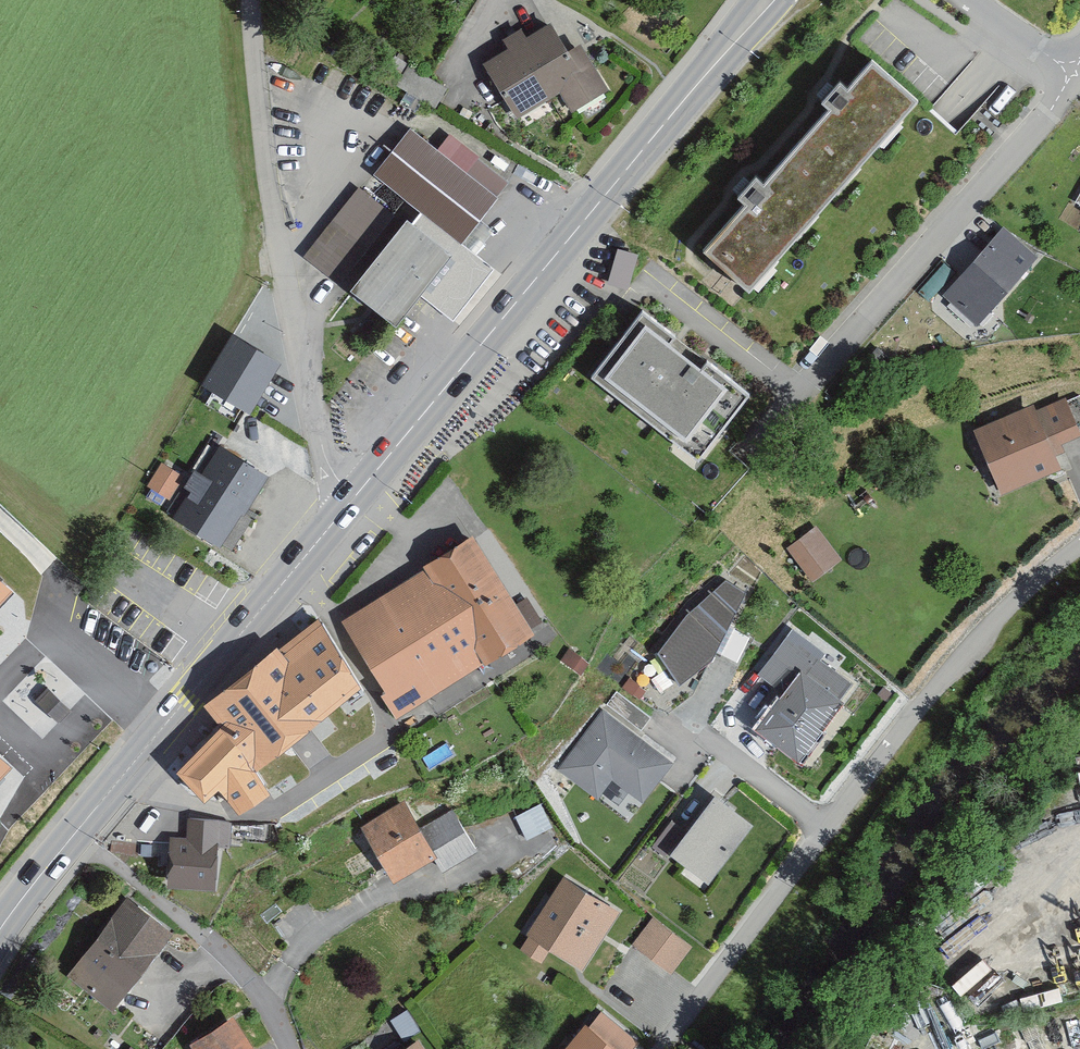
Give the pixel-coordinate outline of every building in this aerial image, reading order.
[(568,56),(552,27),(527,42),(522,33),(503,44),(508,52),(486,65),(519,122),(562,96),(574,116),(610,94),(582,48),(568,56)] [(923,103),(876,61),(850,91),(845,87),(828,108),(832,111),(766,186),(762,183),(743,204),(749,209),(710,252),(756,293),(923,103)] [(466,174),(410,131),(376,175),(465,245),(509,189),(476,163),(466,174)] [(394,218),(358,191),(305,260),(340,288),(394,218)] [(457,255),(411,220),(353,294),(398,330),(457,255)] [(1039,258),(1002,231),(947,303),(984,331),(1039,258)] [(638,260),(617,254),(607,287),(628,293),(638,260)] [(682,342),(648,316),(597,383),(708,466),(759,398),(717,367),(712,373),(679,347),(682,342)] [(276,367),(231,342),(205,388),(250,414),(276,367)] [(1035,409),(976,436),(1004,499),(1066,472),(1056,450),(1079,439),(1079,435),(1066,403),(1038,415),(1035,409)] [(267,479),(219,449),(202,476),(197,473),(186,490),(191,493),(174,519),(223,549),(267,479)] [(842,565),(817,531),(788,552),(812,586),(842,565)] [(540,641),(478,538),(424,571),(427,575),(345,624),(403,719),(489,667),(490,671),(540,641)] [(12,593),(0,582),(0,606),(12,593)] [(746,599),(726,587),(685,620),(661,658),(683,691),(716,663),(746,599)] [(275,794),(258,774),(368,694),(319,627),(206,708),(226,735),(180,774),(208,806),(223,793),(245,819),(275,794)] [(854,690),(789,641),(760,680),(785,699),(758,736),(802,769),(847,709),(842,706),(854,690)] [(599,803),(614,783),(645,807),(675,768),(600,711),(555,771),(599,803)] [(0,759),(0,784),(12,771),(0,759)] [(530,831),(553,821),(544,799),(520,809),(530,831)] [(711,887),(755,827),(716,799),(690,834),(675,823),(653,854),(671,867),(676,861),(711,887)] [(423,831),(407,805),(365,831),(397,885),(435,862),(441,872),(477,851),(454,813),(423,831)] [(234,827),(192,826),(191,844),(174,844),(172,893),(221,895),(223,851),(233,851),(234,827)] [(619,916),(566,881),(519,952),(541,967),(552,951),(583,971),(619,916)] [(173,936),(128,902),(69,980),(114,1014),(173,936)] [(692,951),(653,922),(633,948),(672,977),(692,951)] [(235,1020),(192,1047),(193,1048),(253,1048),(235,1020)] [(585,1025),(566,1048),(614,1048),(585,1025)] [(405,1048),(424,1048),(419,1040),(405,1048)]
